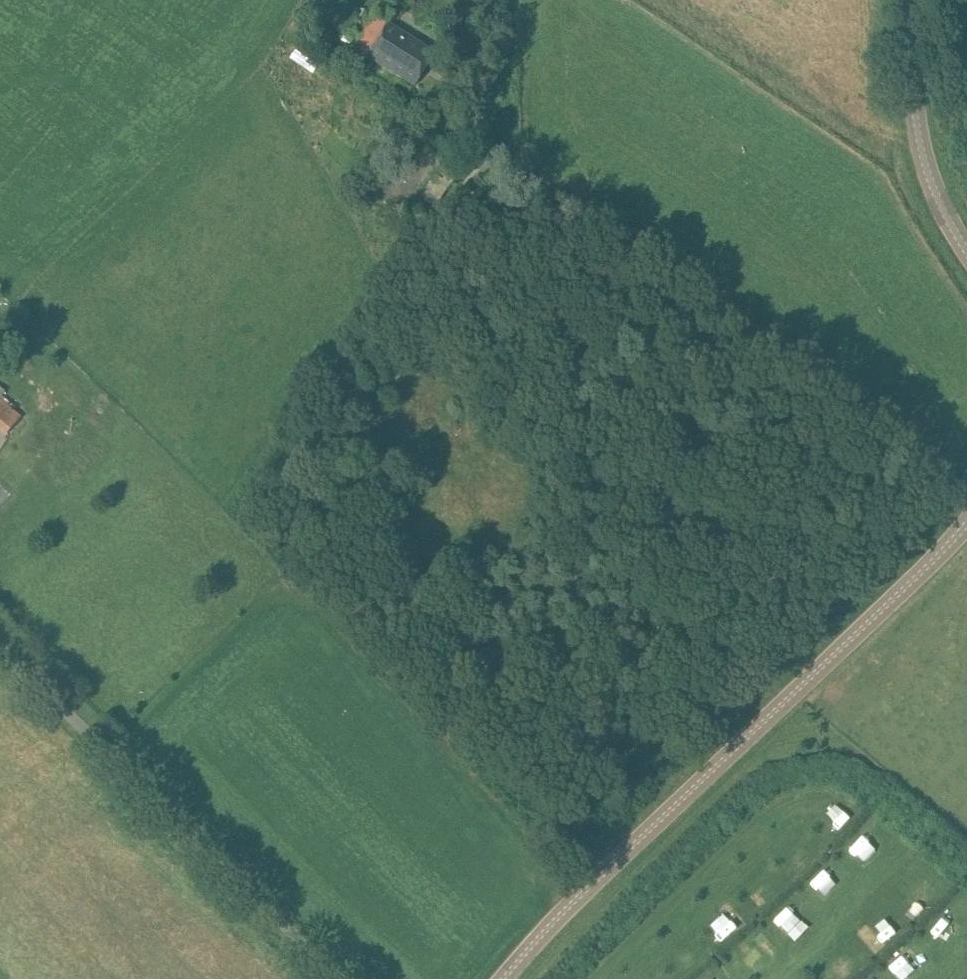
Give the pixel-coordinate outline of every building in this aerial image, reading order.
[(388,26),(394,18),(381,10),(363,39),(348,29),(342,39),(357,48),(415,85),(434,55),(388,26)] [(7,435),(21,418),(0,399),(0,429),(7,435)] [(872,858),(883,842),(869,832),(858,848),(872,858)] [(822,870),(810,879),(822,893),(834,883),(822,870)] [(966,925),(966,923),(961,904),(940,911),(946,931),(966,925)] [(769,918),(790,940),(803,928),(782,905),(769,918)]
